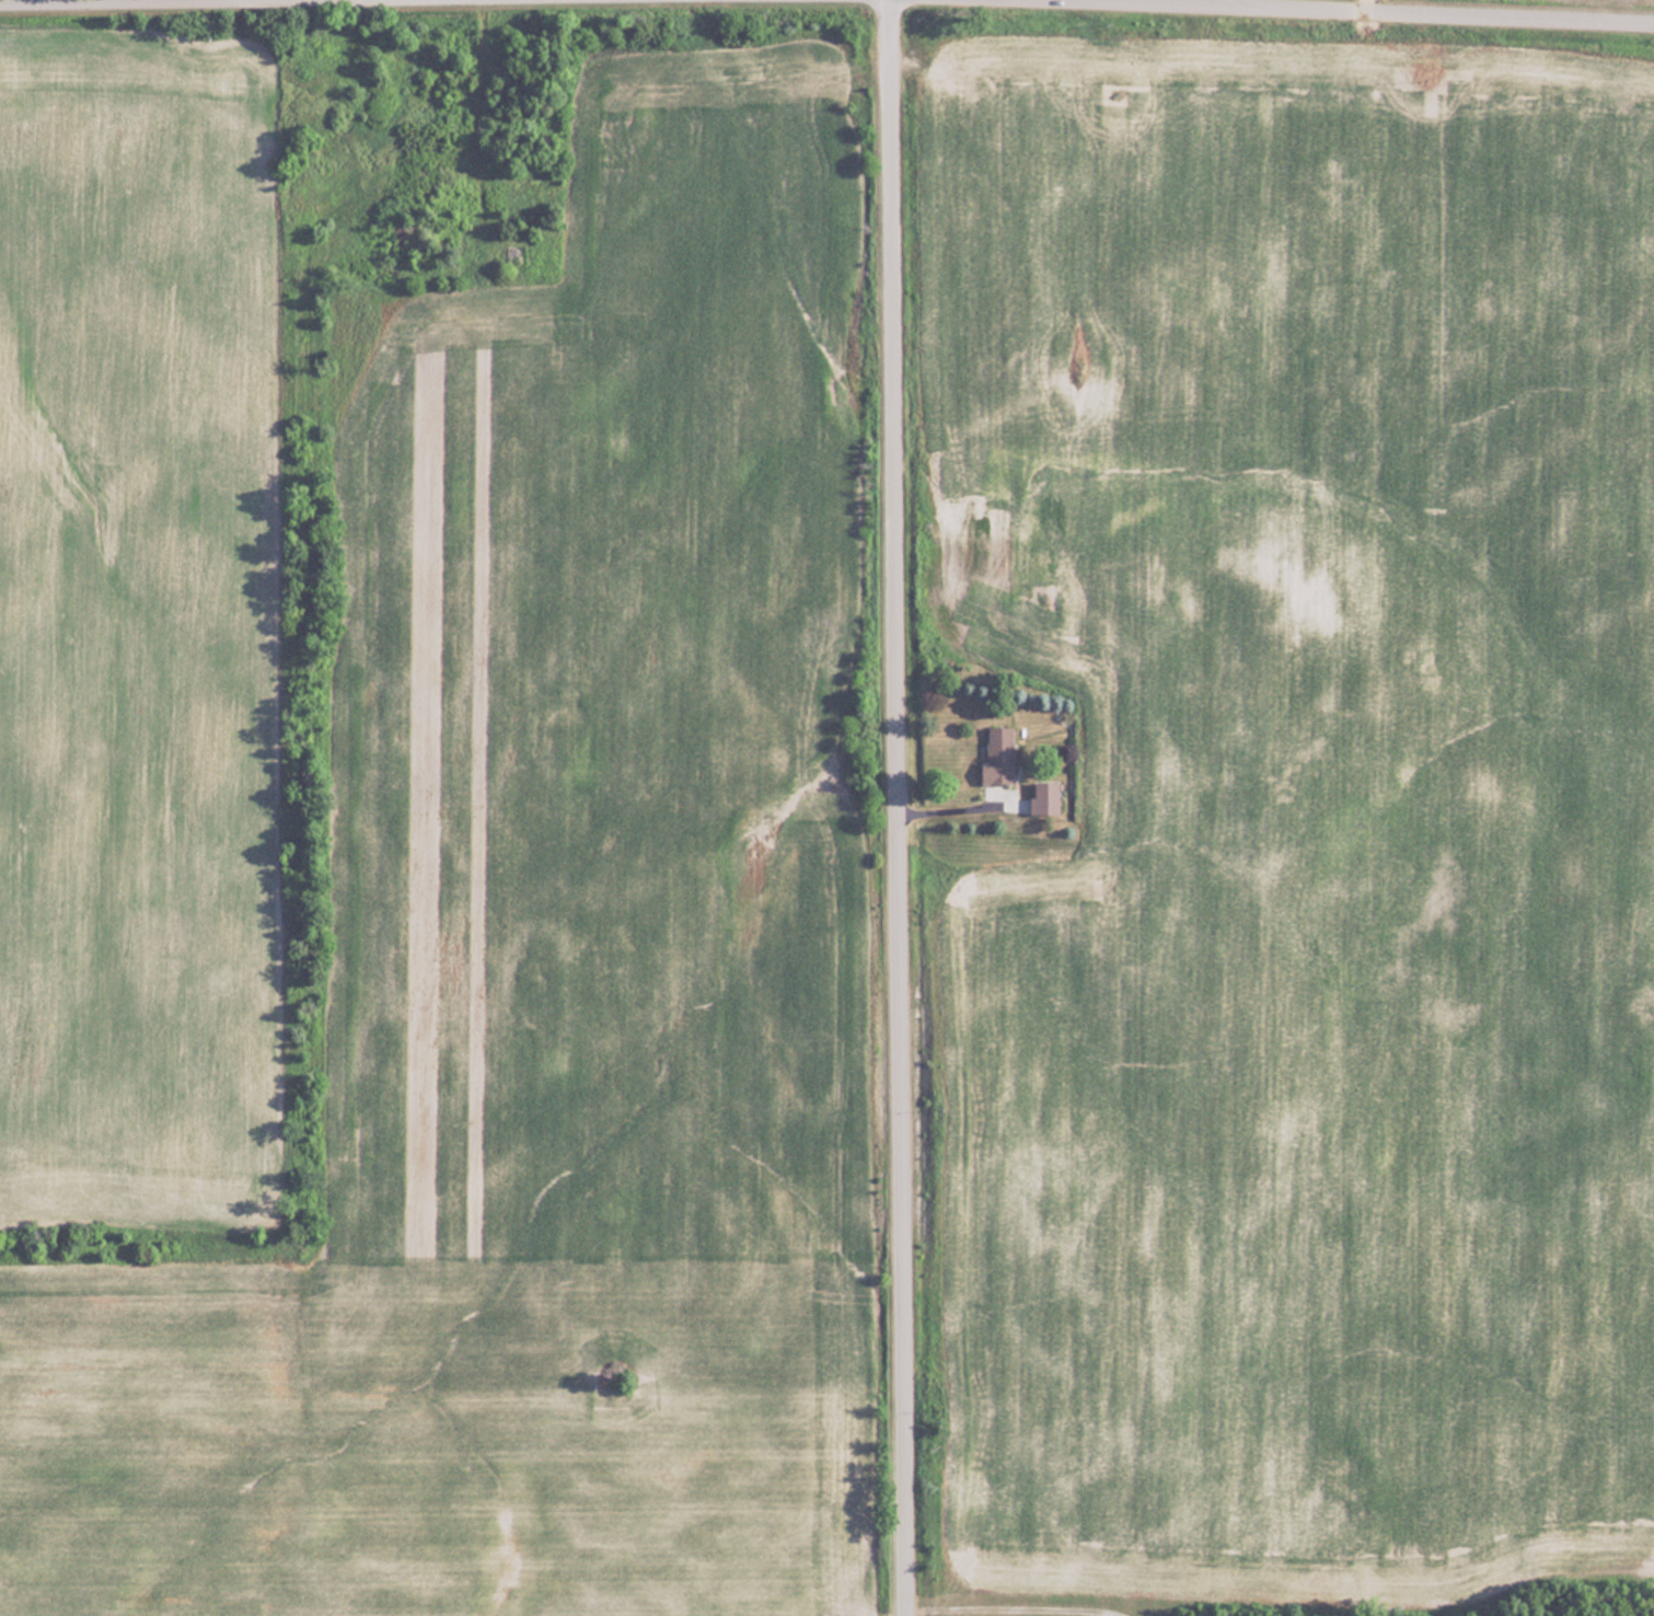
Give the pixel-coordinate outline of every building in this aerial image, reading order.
[(986,782),(1014,782),(1014,725),(986,725),(986,782)] [(1061,780),(1034,780),(1034,813),(1061,813),(1061,780)]
